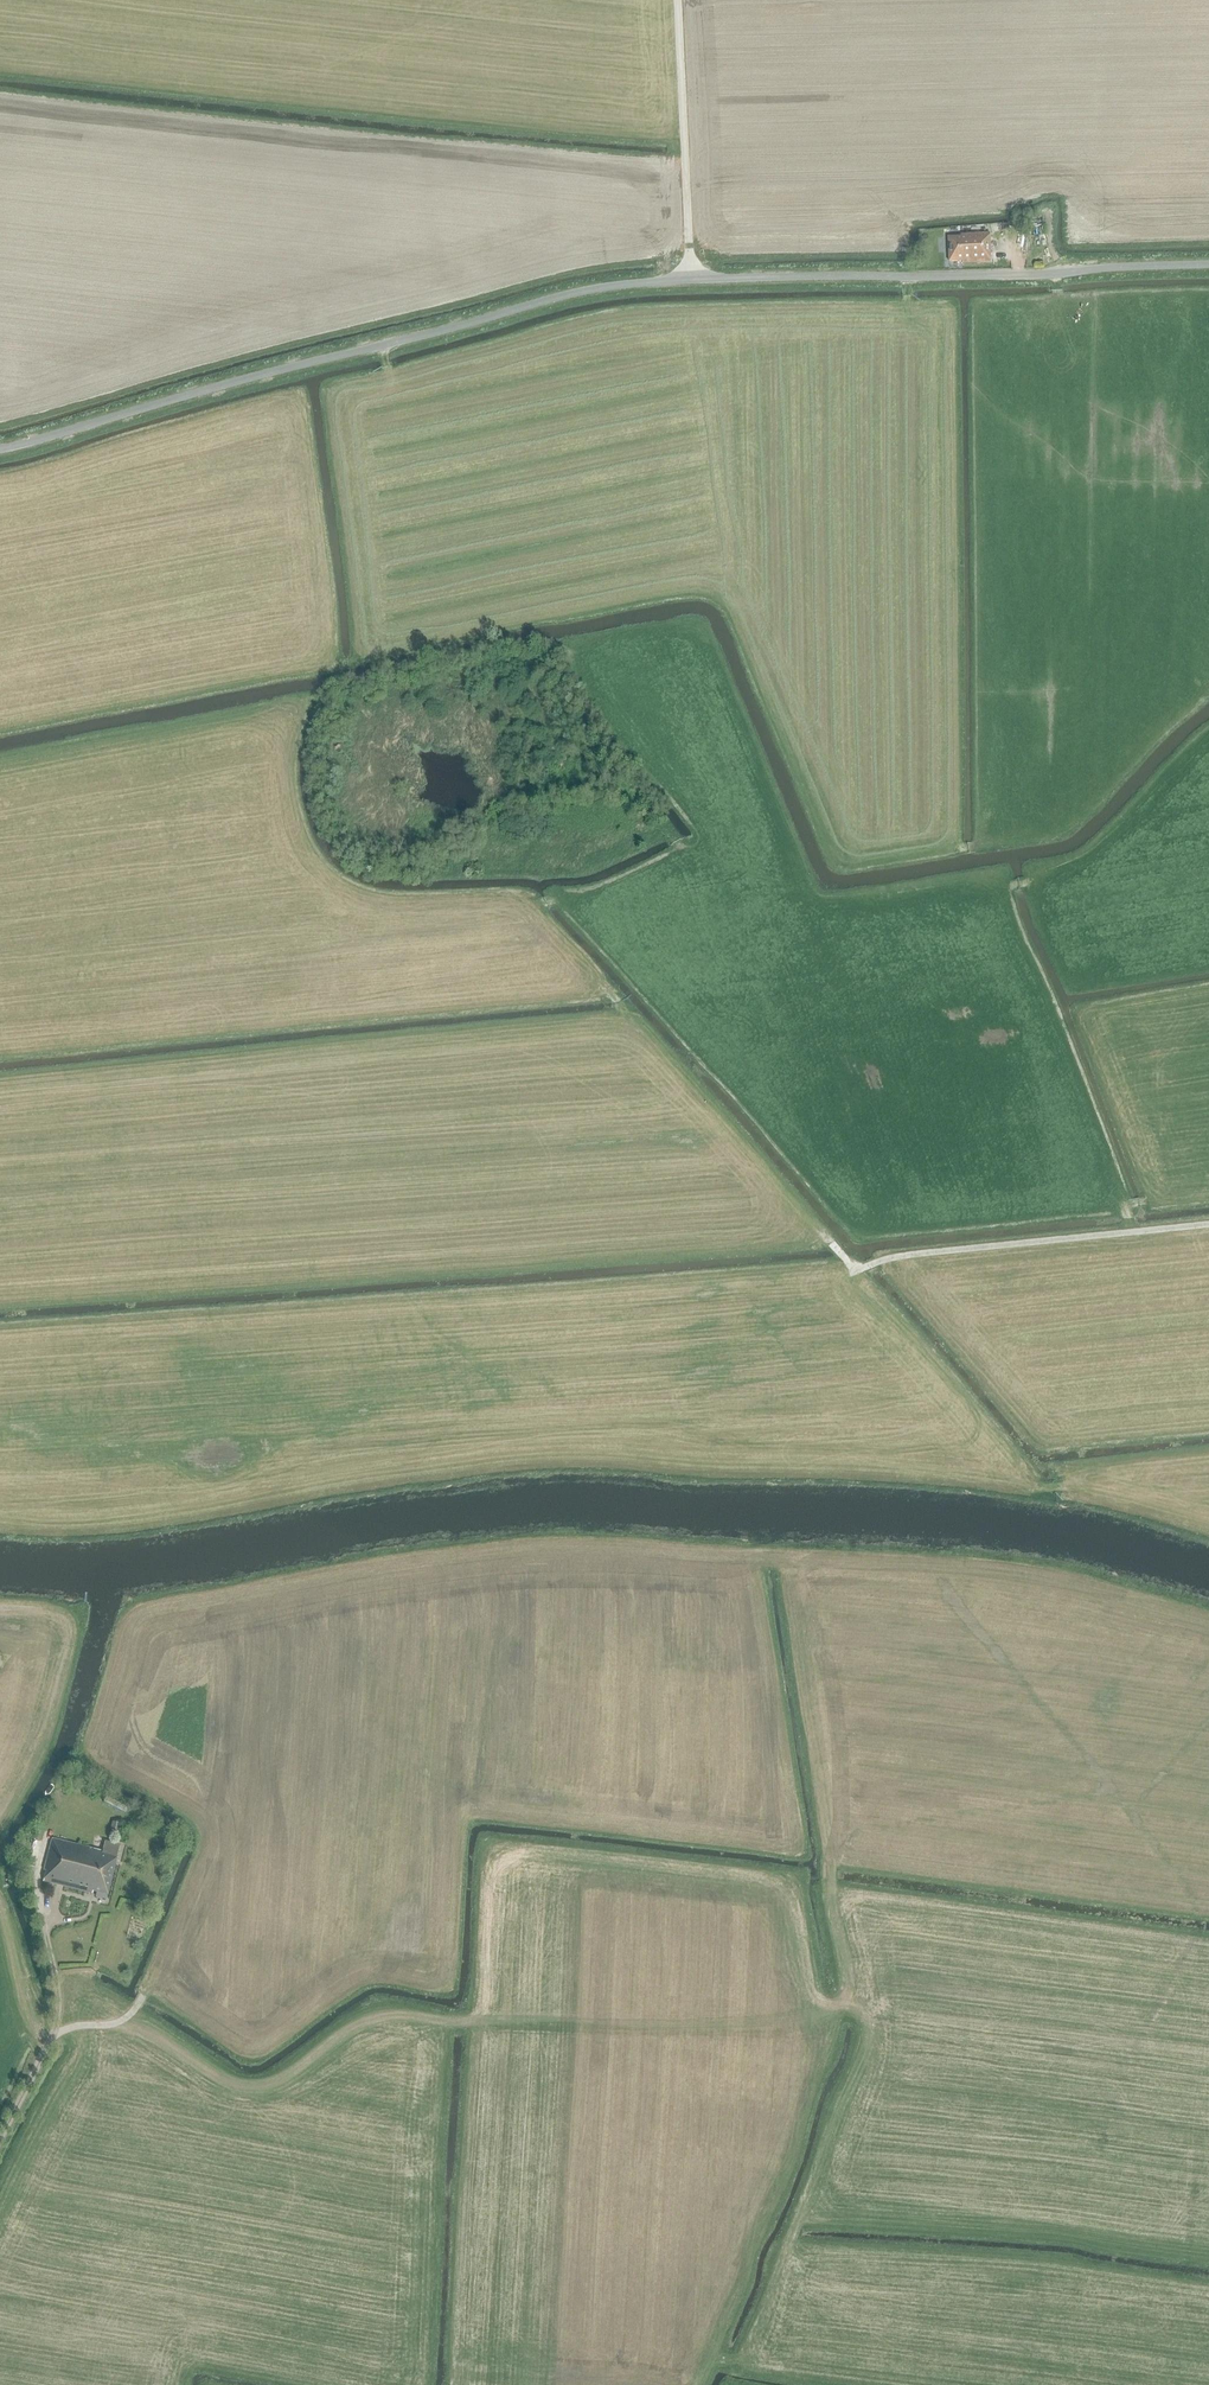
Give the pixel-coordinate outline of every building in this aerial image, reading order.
[(962,263),(991,262),(990,233),(959,235),(959,236),(948,237),(949,261),(962,261),(962,263)] [(120,1823),(119,1823),(112,1821),(110,1831),(118,1833),(120,1823)] [(102,1851),(52,1838),(43,1870),(45,1871),(42,1881),(92,1893),(92,1891),(107,1894),(119,1845),(104,1841),(102,1851)]
